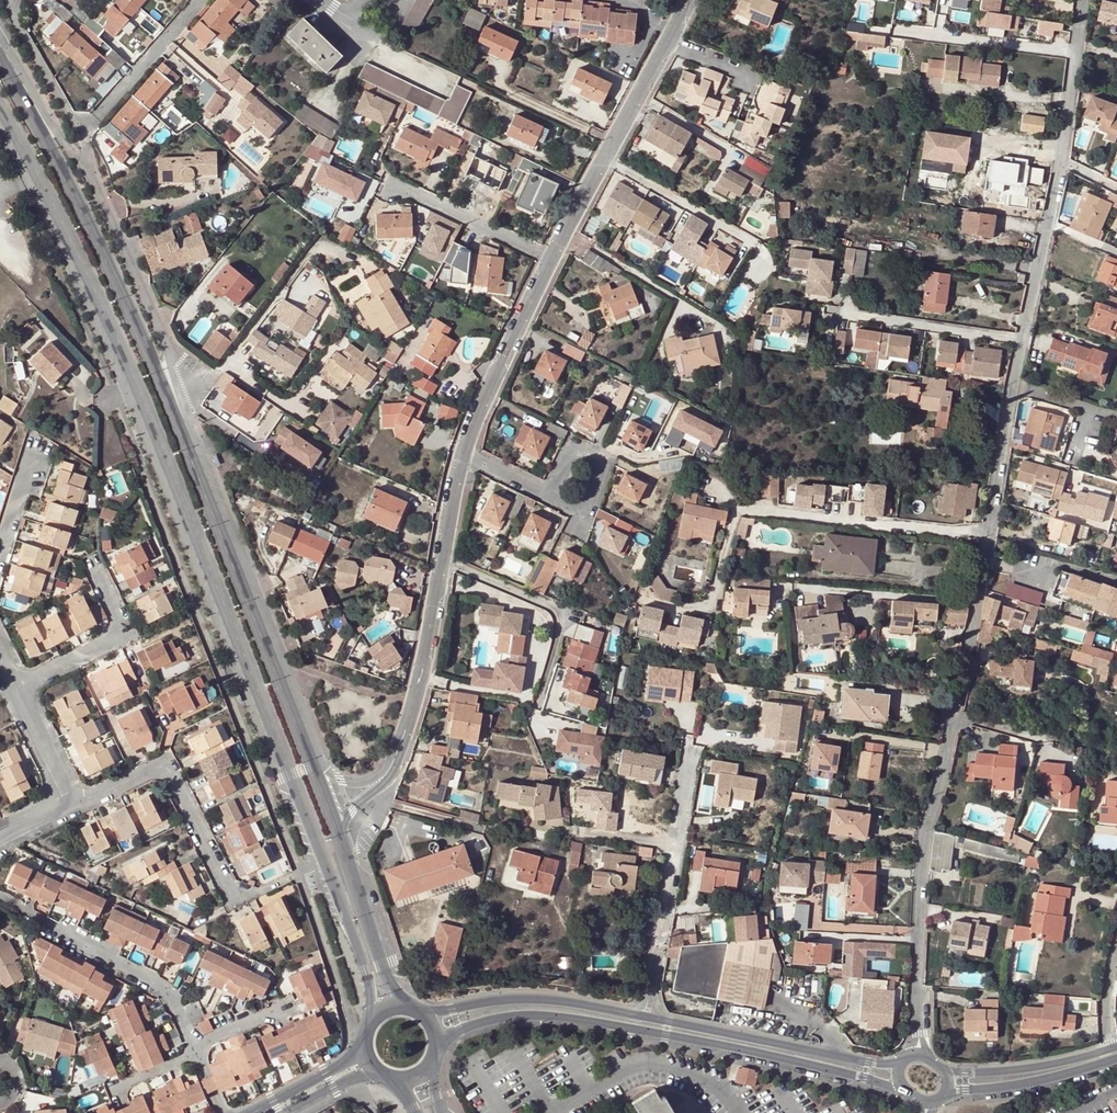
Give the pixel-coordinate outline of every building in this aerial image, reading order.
[(131,0),(115,0),(106,11),(98,20),(92,16),(91,15),(84,23),(94,32),(107,44),(139,7),(131,0)] [(239,10),(247,0),(217,0),(210,8),(227,23),(239,10)] [(246,16),(256,5),(249,0),(247,0),(239,10),(246,16)] [(280,10),(286,0),(268,0),(267,2),(280,10)] [(434,0),(417,0),(403,23),(417,30),(434,0)] [(543,25),(553,26),(553,23),(553,19),(556,0),(554,0),(546,0),(545,4),(539,3),(539,0),(528,0),(526,19),(537,20),(537,16),(544,17),(543,25)] [(572,17),(571,25),(581,26),(584,0),(574,0),(573,4),(566,3),(567,0),(556,0),(553,19),(564,20),(565,17),(572,17)] [(608,35),(611,5),(611,2),(591,0),(584,0),(581,26),(580,32),(591,33),(592,29),(598,29),(598,34),(608,35)] [(740,0),(726,0),(722,9),(737,15),(739,11),(752,16),(750,20),(769,28),(780,0),(742,0),(742,1),(740,0)] [(981,10),(998,13),(1000,0),(983,0),(981,10)] [(1116,3),(1104,0),(1099,19),(1116,23),(1116,3)] [(74,15),(82,22),(84,23),(91,15),(77,3),(70,11),(74,14),(74,15)] [(44,31),(72,56),(86,40),(66,23),(74,14),(70,11),(61,4),(53,12),(57,16),(50,23),(44,31)] [(611,5),(608,35),(607,38),(635,41),(638,24),(636,24),(638,9),(611,5)] [(106,11),(100,6),(92,16),(98,20),(106,11)] [(487,14),(471,7),(464,22),(480,29),(487,14)] [(186,36),(193,42),(200,33),(210,42),(216,36),(227,23),(210,8),(186,36)] [(752,16),(739,11),(737,15),(750,20),(752,16)] [(1020,18),(979,11),(977,25),(1018,31),(1020,18)] [(53,12),(46,19),(50,23),(57,16),(53,12)] [(537,16),(537,20),(526,19),(526,23),(543,25),(544,17),(537,16)] [(553,19),(553,23),(571,25),(572,17),(565,17),(564,20),(553,19)] [(303,18),(287,34),(326,72),(342,56),(303,18)] [(1062,32),(1063,24),(1040,21),(1038,35),(1053,37),(1054,30),(1062,32)] [(94,32),(84,23),(80,28),(90,36),(94,32)] [(235,29),(227,23),(216,36),(224,42),(235,29)] [(145,37),(149,41),(160,29),(156,26),(152,30),(145,37)] [(478,42),(491,48),(489,52),(509,62),(519,41),(486,26),(478,42)] [(580,36),(597,38),(598,34),(598,29),(592,29),(591,33),(580,32),(580,36)] [(210,42),(200,33),(193,42),(203,50),(210,42)] [(885,36),(857,33),(856,48),(867,50),(868,45),(884,47),(885,36)] [(116,67),(118,69),(126,60),(113,49),(106,57),(86,40),(72,56),(102,83),(116,67)] [(489,52),(491,48),(478,42),(476,46),(489,52)] [(983,63),(983,58),(949,55),(948,60),(946,79),(946,81),(958,82),(958,77),(969,78),(968,84),(999,87),(1002,66),(983,63)] [(932,63),(930,72),(930,77),(946,79),(948,60),(932,59),(932,63)] [(171,70),(162,62),(133,96),(149,110),(173,83),(165,76),(171,70)] [(379,88),(408,102),(415,105),(456,125),(472,92),(457,86),(450,99),(445,100),(366,62),(358,78),(359,78),(379,88)] [(837,62),(836,74),(846,75),(848,63),(837,62)] [(238,80),(240,75),(228,65),(216,78),(221,82),(220,83),(229,91),(238,80)] [(602,104),(612,83),(579,67),(571,84),(581,89),(579,93),(602,104)] [(714,101),(715,97),(707,94),(710,88),(718,91),(724,77),(706,70),(701,84),(700,87),(693,84),(694,82),(696,76),(685,72),(676,92),(688,97),(686,102),(702,108),(699,113),(715,119),(717,114),(728,119),(736,101),(724,96),(722,100),(721,103),(714,101)] [(283,121),(249,93),(254,86),(241,76),(232,87),(244,97),(242,100),(248,105),(241,114),(253,124),(268,138),(283,121)] [(209,99),(217,91),(205,80),(198,88),(209,99)] [(779,125),(785,110),(783,109),(780,108),(786,96),(788,97),(791,90),(770,81),(762,101),(765,102),(770,103),(767,111),(762,109),(759,117),(756,116),(755,121),(753,125),(746,122),(738,119),(734,130),(741,133),(738,139),(756,146),(760,136),(766,138),(773,123),(779,125)] [(579,93),(581,89),(571,84),(569,89),(579,93)] [(386,126),(387,123),(396,127),(404,109),(408,102),(379,88),(375,96),(365,92),(356,111),(386,126)] [(715,97),(718,91),(710,88),(707,94),(715,97)] [(217,91),(208,105),(215,112),(226,99),(217,91)] [(149,110),(133,96),(103,129),(119,143),(125,136),(134,143),(144,131),(139,127),(141,125),(138,123),(149,110)] [(1103,124),(1101,130),(1109,133),(1107,138),(1116,141),(1116,140),(1116,116),(1116,113),(1116,105),(1094,97),(1086,118),(1098,122),(1099,119),(1104,121),(1103,124)] [(415,105),(408,102),(404,109),(411,112),(415,105)] [(927,107),(916,105),(916,114),(926,116),(927,107)] [(309,107),(302,119),(331,138),(339,126),(309,107)] [(241,114),(236,121),(247,130),(253,124),(241,114)] [(517,114),(507,135),(534,148),(538,139),(544,126),(517,114)] [(728,119),(717,114),(715,119),(727,124),(728,119)] [(1044,117),(1022,114),(1020,129),(1042,133),(1044,117)] [(692,135),(660,117),(646,141),(678,159),(672,169),(678,174),(687,158),(682,154),(692,135)] [(165,126),(159,132),(167,140),(173,134),(165,126)] [(224,136),(234,143),(241,133),(232,126),(224,136)] [(549,128),(544,126),(538,139),(543,142),(549,128)] [(424,162),(427,157),(429,151),(434,153),(438,144),(455,153),(462,139),(438,128),(433,140),(405,127),(395,148),(424,162)] [(952,162),(951,170),(963,171),(968,137),(925,131),(921,157),(952,162)] [(495,143),(473,133),(465,150),(475,155),(465,176),(498,192),(507,171),(487,162),(495,143)] [(320,134),(312,145),(329,154),(335,142),(320,134)] [(119,143),(117,146),(125,153),(134,143),(125,136),(119,143)] [(322,165),(314,183),(341,195),(343,191),(357,198),(364,183),(329,167),(334,156),(306,143),(299,152),(322,165)] [(129,155),(125,153),(117,146),(110,153),(122,163),(129,155)] [(195,175),(217,174),(216,154),(195,154),(195,158),(157,159),(158,179),(182,179),(183,179),(184,180),(185,181),(187,182),(188,182),(190,182),(191,181),(193,180),(195,175)] [(510,164),(518,168),(523,157),(515,154),(510,164)] [(517,198),(537,207),(535,210),(545,214),(559,184),(540,174),(544,167),(523,157),(518,168),(501,202),(508,205),(520,180),(524,183),(517,198)] [(766,179),(769,180),(774,171),(752,159),(747,168),(766,179)] [(744,166),(738,176),(741,178),(747,168),(744,166)] [(756,187),(760,189),(766,179),(747,168),(741,178),(738,176),(727,169),(718,184),(730,191),(741,197),(745,190),(752,194),(756,187)] [(764,191),(769,180),(766,179),(760,189),(764,191)] [(632,221),(656,236),(657,234),(668,215),(632,194),(634,191),(619,182),(604,207),(615,214),(612,218),(628,227),(632,221)] [(727,197),(730,191),(718,184),(714,190),(727,197)] [(760,199),(764,191),(760,189),(756,187),(752,194),(760,199)] [(264,198),(259,189),(254,192),(260,200),(264,198)] [(357,198),(343,191),(341,195),(355,202),(357,198)] [(1087,205),(1080,221),(1075,220),(1072,227),(1097,239),(1114,204),(1092,194),(1087,205)] [(534,213),(535,210),(537,207),(517,198),(514,204),(534,213)] [(789,217),(790,202),(779,202),(779,217),(789,217)] [(1083,203),(1075,220),(1080,221),(1087,205),(1083,203)] [(378,240),(394,239),(394,233),(413,232),(411,215),(410,215),(410,208),(400,209),(401,215),(376,216),(378,240)] [(995,214),(964,209),(961,231),(982,235),(983,232),(992,234),(995,214)] [(196,211),(183,216),(189,233),(202,228),(196,211)] [(452,243),(460,227),(429,211),(424,220),(432,224),(421,246),(437,254),(443,242),(451,246),(452,243)] [(672,249),(698,264),(707,249),(697,244),(700,240),(709,225),(692,215),(672,249)] [(337,239),(347,244),(354,230),(345,225),(337,239)] [(156,237),(155,234),(139,240),(150,270),(173,262),(175,263),(183,261),(180,255),(187,252),(190,260),(207,254),(200,234),(184,239),(184,237),(175,240),(172,232),(156,237)] [(624,236),(620,233),(610,250),(614,252),(621,241),(624,236)] [(657,234),(656,236),(652,243),(659,247),(664,239),(657,234)] [(355,249),(359,240),(352,237),(348,245),(355,249)] [(700,240),(697,244),(707,249),(709,246),(700,240)] [(621,241),(614,252),(617,254),(624,243),(621,241)] [(707,249),(698,264),(705,269),(706,266),(722,276),(738,251),(729,246),(726,250),(724,253),(718,250),(720,246),(712,242),(709,246),(707,249)] [(469,251),(452,243),(442,263),(450,267),(449,285),(466,286),(469,251)] [(474,286),(491,288),(490,293),(505,294),(507,282),(500,281),(503,258),(496,257),(497,251),(479,245),(474,286)] [(854,248),(845,246),(842,267),(841,272),(849,273),(851,274),(855,248),(854,248)] [(812,251),(791,248),(788,266),(808,269),(807,278),(805,292),(830,296),(832,282),(829,281),(830,273),(832,260),(811,257),(812,251)] [(855,248),(851,274),(863,275),(866,250),(855,248)] [(614,264),(588,249),(581,259),(602,272),(603,269),(609,273),(612,268),(614,264)] [(175,263),(173,262),(150,270),(152,273),(190,260),(187,252),(180,255),(183,261),(175,263)] [(1109,253),(1098,278),(1116,287),(1116,257),(1109,253)] [(252,286),(228,266),(209,289),(217,296),(220,292),(236,305),(252,286)] [(923,300),(945,303),(946,303),(950,273),(926,269),(922,300),(923,300)] [(279,271),(273,279),(276,283),(283,274),(279,271)] [(408,326),(398,306),(389,291),(394,288),(386,275),(368,285),(375,298),(368,302),(365,304),(379,327),(385,339),(408,326)] [(609,283),(598,287),(607,308),(611,306),(615,316),(627,311),(629,314),(630,318),(645,312),(641,303),(639,304),(630,282),(612,289),(609,283)] [(402,304),(394,288),(389,291),(398,306),(402,304)] [(1004,303),(1005,296),(996,294),(995,302),(1004,303)] [(306,313),(303,312),(284,300),(273,318),(304,337),(326,303),(314,295),(307,305),(310,307),(306,313)] [(1107,305),(1116,309),(1116,298),(1110,295),(1107,305)] [(365,304),(368,302),(366,297),(356,303),(371,331),(379,327),(365,304)] [(944,311),(945,303),(923,300),(922,309),(944,311)] [(1115,333),(1094,326),(1102,303),(1097,302),(1088,327),(1114,336),(1115,333)] [(1107,305),(1102,303),(1094,326),(1115,333),(1116,334),(1116,309),(1107,305)] [(773,309),(771,326),(782,328),(798,330),(796,343),(807,345),(811,314),(773,309)] [(629,314),(627,311),(615,316),(616,319),(629,314)] [(430,377),(449,346),(442,342),(445,337),(450,329),(447,327),(435,319),(430,328),(433,330),(430,335),(411,365),(430,377)] [(205,347),(222,358),(235,338),(218,327),(205,347)] [(586,328),(583,334),(592,338),(595,333),(586,328)] [(879,342),(880,332),(876,332),(855,329),(852,348),(867,350),(878,351),(879,342)] [(274,353),(263,346),(257,342),(262,335),(255,330),(246,341),(254,347),(250,353),(290,377),(304,353),(295,347),(291,353),(279,345),(274,353)] [(833,350),(833,351),(842,352),(845,331),(836,330),(833,350)] [(879,342),(878,351),(877,358),(885,359),(885,355),(906,358),(907,358),(910,336),(888,333),(887,343),(879,342)] [(583,334),(578,343),(587,348),(592,338),(583,334)] [(263,346),(268,340),(262,335),(257,342),(263,346)] [(684,335),(665,339),(669,359),(681,357),(686,356),(689,366),(705,364),(706,368),(721,365),(714,335),(700,338),(700,339),(697,340),(697,339),(686,341),(684,335)] [(452,341),(445,337),(442,342),(449,346),(452,341)] [(1070,344),(1054,338),(1047,357),(1063,363),(1063,365),(1081,372),(1083,367),(1102,373),(1110,352),(1094,346),(1093,349),(1071,341),(1070,344)] [(939,341),(936,360),(954,362),(953,367),(953,370),(962,371),(964,350),(965,348),(956,347),(957,343),(939,341)] [(391,342),(386,349),(400,357),(404,350),(391,342)] [(40,369),(54,383),(72,366),(50,343),(29,362),(38,371),(40,369)] [(581,361),(585,352),(567,343),(563,351),(581,361)] [(349,344),(344,351),(352,357),(348,361),(341,355),(336,352),(331,360),(335,363),(328,372),(346,386),(350,381),(364,391),(376,373),(362,363),(367,357),(349,344)] [(970,369),(982,370),(981,375),(997,377),(1001,349),(974,346),(973,351),(964,350),(962,371),(962,372),(970,373),(970,369)] [(383,347),(378,356),(381,357),(386,349),(383,347)] [(4,348),(5,364),(13,363),(13,348),(4,348)] [(386,349),(381,357),(394,366),(400,357),(386,349)] [(555,382),(566,361),(552,353),(545,349),(534,371),(555,382)] [(553,349),(552,353),(566,361),(568,357),(553,349)] [(825,359),(832,360),(833,351),(833,350),(827,350),(825,359)] [(877,358),(878,351),(867,350),(865,366),(875,367),(877,358)] [(348,361),(352,357),(344,351),(341,355),(348,361)] [(1102,373),(1083,367),(1081,372),(1080,375),(1104,384),(1115,353),(1110,352),(1102,373)] [(906,358),(885,355),(885,359),(877,358),(875,367),(876,367),(884,369),(884,364),(889,359),(905,362),(906,358)] [(689,366),(686,356),(681,357),(684,372),(706,368),(705,364),(689,366)] [(344,389),(346,386),(328,372),(335,363),(331,360),(322,373),(344,389)] [(22,363),(20,362),(13,363),(18,381),(24,379),(25,378),(22,363)] [(52,385),(54,383),(40,369),(38,371),(52,385)] [(224,373),(214,386),(222,393),(230,382),(233,378),(224,373)] [(922,383),(890,378),(886,402),(898,404),(899,399),(938,405),(938,411),(935,427),(944,427),(947,428),(952,391),(945,390),(947,379),(924,375),(922,383)] [(412,385),(431,396),(437,386),(417,376),(412,385)] [(225,401),(235,408),(234,411),(248,420),(259,403),(230,382),(222,393),(227,397),(225,401)] [(632,388),(622,383),(612,403),(614,404),(622,407),(631,390),(632,388)] [(664,398),(665,398),(667,393),(656,388),(653,393),(664,398)] [(631,390),(622,407),(631,412),(640,394),(631,390)] [(667,393),(665,398),(669,400),(668,402),(672,403),(675,397),(667,393)] [(10,416),(17,404),(2,395),(0,398),(0,410),(10,416)] [(597,400),(608,406),(602,418),(606,420),(614,404),(612,403),(599,396),(597,400)] [(409,397),(405,405),(381,406),(383,428),(396,426),(398,423),(402,425),(400,429),(418,438),(425,424),(418,420),(425,405),(409,397)] [(602,418),(608,406),(597,400),(590,397),(579,419),(597,427),(602,418)] [(234,411),(235,408),(225,401),(222,405),(232,413),(234,411)] [(337,446),(340,442),(338,440),(353,417),(332,402),(316,426),(334,437),(330,442),(337,446)] [(438,417),(453,423),(457,413),(442,407),(438,417)] [(1033,409),(1026,432),(1036,435),(1033,447),(1055,454),(1060,436),(1052,433),(1054,425),(1063,428),(1066,419),(1033,409)] [(697,445),(711,452),(721,430),(680,410),(664,441),(677,448),(682,437),(684,434),(681,433),(684,427),(702,436),(697,445)] [(303,416),(298,423),(299,423),(304,427),(307,429),(312,422),(303,416)] [(642,450),(652,430),(631,419),(621,439),(642,450)] [(0,420),(0,443),(10,427),(0,420)] [(551,422),(547,429),(564,438),(568,430),(551,422)] [(525,424),(516,441),(524,445),(522,448),(520,453),(537,461),(545,444),(550,436),(525,424)] [(308,430),(315,435),(318,430),(311,425),(308,430)] [(1060,436),(1063,428),(1054,425),(1052,433),(1060,436)] [(935,427),(927,426),(927,436),(943,436),(944,427),(935,427)] [(311,468),(321,453),(284,427),(275,440),(283,446),(281,447),(311,468)] [(682,437),(697,445),(702,436),(684,427),(681,433),(684,434),(682,437)] [(416,442),(418,438),(400,429),(398,432),(416,442)] [(553,438),(550,436),(545,444),(549,446),(553,438)] [(659,461),(661,472),(680,470),(685,457),(659,461)] [(695,473),(699,464),(686,459),(682,468),(695,473)] [(1069,473),(1050,467),(1049,471),(1043,470),(1044,465),(1025,459),(1019,479),(1034,484),(1033,487),(1045,491),(1044,494),(1061,499),(1063,492),(1069,473)] [(58,483),(55,494),(49,493),(47,492),(45,501),(50,502),(75,510),(81,489),(83,490),(86,478),(72,474),(75,465),(63,461),(56,483),(58,483)] [(762,496),(780,496),(780,473),(763,473),(762,496)] [(638,501),(646,484),(626,474),(618,491),(638,501)] [(1032,490),(1033,487),(1034,484),(1019,479),(1017,486),(1032,490)] [(53,481),(49,493),(55,494),(58,483),(56,483),(53,481)] [(945,482),(944,496),(941,512),(964,516),(965,506),(966,500),(974,501),(976,482),(968,481),(968,486),(945,482)] [(864,502),(862,514),(881,516),(882,513),(883,500),(885,485),(866,483),(866,486),(849,484),(848,486),(848,491),(847,500),(864,502)] [(811,502),(816,503),(823,503),(824,500),(840,502),(842,490),(842,486),(825,484),(825,485),(813,484),(812,486),(796,484),(793,506),(811,508),(811,505),(811,502)] [(1092,488),(1090,493),(1102,496),(1104,492),(1092,488)] [(363,517),(374,521),(377,515),(398,523),(406,502),(375,489),(363,517)] [(492,491),(481,512),(482,513),(498,521),(509,501),(499,495),(492,491)] [(515,499),(509,511),(516,515),(526,495),(519,491),(515,499)] [(677,535),(690,538),(691,530),(699,532),(698,535),(713,538),(715,527),(715,524),(716,521),(725,523),(726,513),(708,509),(703,508),(695,506),(697,494),(682,491),(679,502),(684,503),(677,535)] [(1075,507),(1070,505),(1072,497),(1073,495),(1063,492),(1061,499),(1058,509),(1103,523),(1110,499),(1102,496),(1090,493),(1089,495),(1080,492),(1078,499),(1075,507)] [(75,510),(50,502),(43,525),(70,533),(72,527),(73,527),(78,511),(75,510)] [(111,521),(110,510),(101,507),(98,517),(111,521)] [(617,527),(617,526),(621,519),(599,507),(595,516),(603,520),(617,527)] [(118,512),(110,510),(111,521),(118,512)] [(536,550),(551,522),(532,511),(517,540),(536,550)] [(314,516),(306,512),(303,517),(302,518),(309,522),(314,516)] [(295,528),(298,523),(279,515),(277,520),(295,528)] [(395,530),(398,523),(377,515),(374,521),(395,530)] [(1071,546),(1074,535),(1077,524),(1056,517),(1052,516),(1049,528),(1053,530),(1050,539),(1071,546)] [(742,517),(737,536),(744,538),(747,525),(753,526),(755,518),(742,517)] [(631,524),(621,519),(617,526),(628,531),(631,524)] [(277,520),(269,539),(287,548),(296,529),(295,528),(277,520)] [(625,537),(628,531),(617,526),(617,527),(603,520),(600,525),(604,527),(625,537)] [(1077,524),(1074,535),(1086,539),(1090,527),(1077,524)] [(38,540),(35,539),(33,546),(54,553),(56,546),(66,549),(71,534),(70,533),(43,525),(38,540)] [(316,536),(297,527),(296,529),(287,548),(320,563),(330,542),(316,536)] [(621,545),(625,537),(604,527),(596,544),(620,557),(625,547),(621,545)] [(320,528),(316,536),(330,542),(334,534),(320,528)] [(691,530),(690,538),(690,539),(711,544),(713,538),(698,535),(699,532),(691,530)] [(815,544),(814,560),(823,561),(823,567),(871,573),(875,540),(826,534),(825,545),(815,544)] [(351,542),(341,538),(338,546),(348,550),(351,542)] [(111,549),(110,539),(102,540),(103,550),(111,549)] [(23,543),(17,559),(21,561),(26,544),(23,543)] [(143,543),(140,545),(148,562),(151,560),(143,543)] [(26,544),(21,561),(19,567),(46,576),(49,569),(54,553),(33,546),(26,544)] [(146,563),(148,562),(140,545),(115,558),(119,567),(123,566),(126,573),(123,574),(126,581),(142,573),(138,566),(146,563)] [(572,577),(583,557),(565,548),(558,561),(547,556),(533,583),(531,587),(543,592),(553,572),(570,581),(572,577)] [(56,571),(61,555),(54,553),(49,569),(56,571)] [(358,566),(354,559),(343,557),(337,561),(334,579),(336,582),(351,585),(355,583),(356,577),(362,574),(379,578),(383,585),(387,591),(386,600),(390,606),(394,602),(403,615),(408,612),(411,596),(406,595),(401,586),(398,585),(391,574),(393,573),(395,565),(390,556),(373,553),(366,558),(364,567),(358,566)] [(533,583),(547,556),(541,553),(525,585),(531,587),(533,583)] [(592,562),(583,557),(572,577),(582,582),(592,562)] [(149,569),(146,563),(138,566),(142,573),(149,569)] [(15,576),(18,567),(12,565),(9,575),(15,576)] [(37,592),(40,593),(46,576),(19,567),(18,567),(15,576),(19,578),(17,585),(13,584),(11,591),(35,598),(37,592)] [(85,582),(88,581),(81,567),(78,569),(85,582)] [(130,590),(157,577),(152,568),(149,569),(142,573),(126,581),(130,590)] [(1062,571),(1053,596),(1094,610),(1096,605),(1065,595),(1072,574),(1062,571)] [(294,588),(305,584),(301,574),(286,580),(290,590),(294,588)] [(383,585),(379,578),(362,574),(366,581),(383,585)] [(1072,574),(1065,595),(1096,605),(1094,610),(1116,617),(1116,589),(1072,574)] [(667,588),(658,575),(648,581),(659,598),(675,601),(677,591),(667,588)] [(46,576),(40,593),(48,595),(53,578),(46,576)] [(766,579),(735,576),(734,592),(732,611),(732,615),(747,616),(748,608),(748,602),(768,604),(769,591),(765,591),(766,579)] [(83,581),(73,578),(71,584),(81,587),(83,581)] [(69,583),(67,591),(68,594),(83,587),(81,587),(71,584),(69,583)] [(298,596),(296,593),(287,596),(296,618),(327,604),(320,587),(298,596)] [(287,596),(296,593),(294,588),(290,590),(285,592),(287,596)] [(155,593),(158,599),(163,597),(160,590),(155,593)] [(68,594),(67,591),(56,597),(57,600),(58,599),(68,594)] [(724,591),(722,610),(732,611),(734,592),(724,591)] [(785,597),(785,600),(794,599),(793,592),(788,592),(786,593),(785,597)] [(137,602),(140,608),(144,606),(147,613),(143,614),(148,625),(172,613),(163,597),(158,599),(155,593),(137,602)] [(66,601),(69,607),(85,600),(82,594),(66,601)] [(169,594),(163,597),(172,613),(177,611),(169,594)] [(843,596),(824,595),(826,608),(818,609),(821,642),(822,644),(836,643),(835,639),(848,637),(849,637),(850,636),(852,635),(853,634),(854,632),(854,630),(854,628),(853,626),(852,625),(851,623),(849,622),(847,622),(845,622),(843,596)] [(1024,623),(1032,626),(1038,606),(1021,600),(1018,609),(1001,604),(1002,602),(986,597),(982,619),(995,623),(997,617),(1011,621),(1008,627),(1021,632),(1024,623)] [(96,623),(85,600),(69,607),(71,611),(74,617),(68,620),(75,634),(81,631),(81,630),(96,623)] [(892,601),(890,627),(913,628),(913,626),(913,624),(930,625),(931,619),(931,615),(937,615),(938,606),(938,603),(892,601)] [(523,655),(526,634),(519,633),(522,614),(503,611),(503,606),(481,603),(478,623),(501,626),(497,651),(512,653),(523,655)] [(665,643),(669,626),(660,624),(663,611),(642,605),(636,626),(657,631),(655,641),(665,643)] [(802,630),(804,643),(821,642),(818,609),(817,605),(795,607),(798,629),(802,630)] [(967,607),(947,605),(946,607),(945,620),(965,623),(967,607)] [(74,617),(71,611),(65,614),(68,620),(74,617)] [(624,626),(628,615),(617,611),(613,621),(624,626)] [(75,634),(68,620),(62,623),(57,614),(42,621),(46,630),(53,643),(67,636),(69,637),(75,634)] [(698,642),(699,636),(706,637),(710,623),(682,615),(678,629),(669,626),(665,643),(675,646),(676,641),(678,637),(698,642)] [(15,625),(18,630),(35,622),(32,616),(15,625)] [(1089,631),(1092,623),(1081,620),(1078,628),(1089,631)] [(42,621),(36,624),(40,633),(46,630),(42,621)] [(984,621),(979,640),(995,645),(1000,626),(984,621)] [(45,645),(47,648),(54,645),(53,643),(46,630),(40,633),(36,624),(35,622),(18,630),(31,656),(40,652),(38,648),(45,645)] [(577,622),(574,630),(591,636),(594,628),(577,622)] [(634,635),(655,641),(657,631),(636,626),(634,635)] [(591,636),(574,630),(563,665),(568,667),(573,668),(568,683),(572,684),(570,688),(566,700),(593,709),(597,697),(596,696),(598,690),(587,687),(590,676),(589,676),(605,633),(594,628),(591,636)] [(397,660),(401,657),(391,643),(393,641),(388,634),(370,646),(369,647),(366,648),(381,671),(390,664),(397,660)] [(678,637),(676,641),(696,646),(698,642),(678,637)] [(136,654),(144,669),(152,665),(155,670),(163,666),(171,663),(173,666),(185,660),(179,647),(175,649),(171,641),(163,645),(156,648),(154,645),(136,654)] [(609,659),(613,647),(605,644),(601,656),(609,659)] [(1114,655),(1085,645),(1082,653),(1108,662),(1111,663),(1114,655)] [(723,646),(717,646),(715,662),(723,663),(726,647),(723,646)] [(1014,649),(1013,659),(1010,658),(995,656),(992,674),(1017,678),(1016,685),(1034,687),(1037,662),(1028,661),(1028,651),(1014,649)] [(523,655),(512,653),(511,663),(507,663),(505,672),(495,670),(475,668),(473,684),(489,686),(489,684),(493,685),(493,687),(522,691),(527,655),(523,655)] [(136,680),(127,661),(117,667),(126,684),(136,680)] [(497,661),(495,670),(505,672),(507,663),(497,661)] [(715,664),(707,663),(706,672),(718,673),(715,664)] [(155,670),(152,665),(144,669),(146,674),(155,670)] [(648,665),(645,691),(679,695),(678,699),(690,700),(693,671),(648,665)] [(108,671),(107,672),(109,675),(105,677),(102,671),(94,675),(108,701),(112,699),(129,691),(126,684),(117,667),(108,671)] [(568,683),(573,668),(568,667),(562,685),(570,688),(572,684),(568,683)] [(191,680),(193,684),(198,692),(201,690),(205,688),(199,676),(191,680)] [(177,713),(185,709),(192,706),(194,710),(208,703),(201,690),(198,692),(193,684),(185,689),(177,693),(175,689),(157,698),(165,713),(174,709),(177,713)] [(175,689),(177,693),(185,689),(183,685),(175,689)] [(872,694),(872,691),(844,689),(841,716),(870,720),(870,717),(886,718),(888,696),(872,694)] [(60,714),(61,713),(70,731),(85,724),(82,718),(89,714),(83,702),(84,701),(79,690),(54,702),(60,714)] [(454,708),(449,736),(463,738),(464,735),(479,737),(481,723),(491,725),(493,713),(476,711),(478,695),(449,690),(446,707),(454,708)] [(113,706),(132,697),(129,691),(112,699),(113,706)] [(662,697),(678,699),(679,695),(645,691),(645,698),(662,701),(662,697)] [(771,701),(766,700),(763,722),(768,722),(771,701)] [(771,701),(768,722),(774,723),(771,737),(778,738),(776,750),(795,753),(802,706),(771,701)] [(112,711),(111,707),(100,712),(102,715),(112,711)] [(151,726),(143,708),(139,710),(148,727),(151,726)] [(811,723),(821,725),(825,711),(815,708),(811,723)] [(139,710),(117,721),(129,745),(151,735),(148,727),(139,710)] [(77,746),(76,747),(79,754),(94,747),(91,740),(100,736),(92,720),(85,724),(70,731),(77,746)] [(223,743),(229,740),(222,725),(216,728),(223,743)] [(196,754),(200,761),(224,750),(234,745),(231,739),(229,740),(223,743),(216,728),(216,727),(190,740),(194,749),(197,747),(200,752),(196,754)] [(599,764),(604,737),(559,729),(556,749),(581,753),(585,754),(583,761),(599,764)] [(151,735),(129,745),(132,752),(153,742),(151,739),(151,735)] [(818,741),(816,768),(844,770),(846,744),(818,741)] [(864,742),(859,775),(878,778),(883,746),(864,742)] [(106,749),(104,750),(100,743),(94,747),(79,754),(82,760),(84,759),(91,774),(113,763),(106,749)] [(618,752),(619,744),(610,743),(610,751),(618,752)] [(443,755),(448,756),(450,747),(433,744),(431,753),(443,755)] [(977,764),(969,763),(967,779),(975,780),(975,775),(994,777),(1002,777),(1001,788),(1014,790),(1018,746),(1001,744),(1000,755),(978,753),(977,764)] [(3,753),(7,759),(18,754),(15,747),(3,753)] [(461,749),(450,747),(448,756),(450,756),(459,758),(461,749)] [(623,747),(618,773),(636,776),(636,778),(653,781),(656,767),(663,769),(665,755),(623,747)] [(222,773),(232,767),(224,750),(200,761),(198,762),(203,772),(207,770),(213,783),(224,778),(222,773)] [(414,781),(410,794),(436,801),(440,788),(445,789),(449,777),(452,778),(454,768),(447,766),(441,764),(443,755),(431,753),(424,752),(420,765),(422,766),(418,782),(414,781)] [(31,789),(26,779),(22,772),(26,770),(18,754),(7,759),(3,761),(6,768),(0,771),(4,779),(8,787),(5,789),(11,802),(24,796),(22,793),(31,789)] [(448,756),(443,755),(441,764),(447,766),(450,756),(448,756)] [(736,775),(738,763),(713,758),(711,771),(721,773),(715,803),(726,805),(728,795),(751,800),(755,779),(736,775)] [(774,768),(783,770),(785,762),(776,760),(774,768)] [(1065,763),(1041,760),(1039,782),(1047,784),(1052,784),(1053,787),(1055,789),(1057,792),(1059,794),(1061,795),(1061,801),(1060,807),(1079,809),(1080,785),(1074,784),(1073,782),(1071,780),(1069,777),(1067,775),(1064,774),(1065,763)] [(792,772),(794,765),(785,762),(783,770),(792,772)] [(207,770),(203,772),(209,786),(213,783),(207,770)] [(216,800),(237,790),(230,775),(224,778),(213,783),(209,786),(216,800)] [(1001,788),(1002,777),(994,777),(993,788),(1001,788)] [(1100,817),(1116,819),(1116,781),(1108,780),(1106,805),(1102,805),(1100,817)] [(538,782),(537,787),(500,781),(497,797),(533,804),(533,813),(534,820),(561,817),(558,786),(538,782)] [(242,795),(245,801),(260,793),(258,788),(242,795)] [(445,789),(440,788),(436,801),(442,802),(445,789)] [(599,809),(596,828),(615,830),(618,812),(615,811),(616,802),(611,802),(612,792),(578,788),(576,800),(592,802),(591,808),(599,809)] [(793,791),(790,802),(804,804),(805,793),(793,791)] [(141,830),(160,821),(156,814),(147,795),(139,799),(141,803),(134,807),(138,819),(141,830)] [(247,821),(254,818),(245,801),(242,795),(219,807),(224,817),(230,830),(247,821)] [(533,813),(533,804),(497,797),(495,805),(533,813)] [(869,814),(844,811),(846,799),(830,797),(829,808),(834,809),(832,821),(867,826),(869,814)] [(131,822),(138,819),(134,807),(133,807),(131,803),(123,807),(131,822)] [(110,833),(116,830),(119,837),(121,840),(136,832),(131,822),(123,807),(108,814),(109,818),(103,820),(110,833)] [(460,817),(466,818),(468,811),(462,809),(460,817)] [(141,830),(142,833),(166,821),(162,811),(156,814),(160,821),(141,830)] [(215,819),(211,811),(202,815),(206,823),(215,819)] [(478,821),(480,814),(468,811),(466,818),(478,821)] [(1006,833),(1012,834),(1016,819),(1008,816),(1004,832),(1006,833)] [(89,828),(87,824),(80,828),(92,854),(108,846),(103,836),(110,833),(103,820),(102,817),(95,821),(97,824),(89,828)] [(230,830),(224,817),(221,818),(228,831),(230,830)] [(254,818),(247,821),(257,842),(264,839),(254,818)] [(257,842),(247,821),(230,830),(228,831),(225,832),(228,837),(222,840),(230,855),(235,852),(236,853),(257,842)] [(867,826),(832,821),(830,831),(865,836),(867,826)] [(113,840),(119,837),(116,830),(110,833),(113,840)] [(936,830),(930,871),(944,873),(944,869),(950,869),(953,846),(1020,862),(1022,853),(1008,849),(936,830)] [(1009,842),(1008,847),(1029,853),(1036,840),(1016,830),(1013,841),(1010,840),(1009,842)] [(439,847),(439,845),(439,844),(439,843),(438,842),(437,841),(436,840),(434,840),(433,840),(431,840),(430,841),(429,843),(429,844),(429,846),(430,847),(430,848),(431,849),(432,850),(434,850),(435,850),(437,849),(438,848),(439,847)] [(271,863),(263,848),(261,849),(257,842),(236,853),(239,860),(247,875),(271,863)] [(463,842),(386,867),(396,897),(473,871),(463,842)] [(653,847),(640,845),(639,854),(652,855),(653,847)] [(267,846),(263,848),(271,863),(275,861),(276,857),(271,848),(267,846)] [(558,862),(514,848),(509,865),(521,868),(518,880),(529,884),(530,880),(551,886),(558,862)] [(572,848),(567,874),(576,876),(581,850),(572,848)] [(706,851),(696,849),(693,869),(703,871),(700,890),(713,892),(714,885),(716,875),(727,877),(726,887),(736,889),(740,862),(705,856),(706,851)] [(162,876),(166,874),(162,866),(159,868),(156,862),(159,860),(155,850),(128,863),(136,880),(139,879),(147,875),(150,882),(157,878),(162,876)] [(603,851),(602,861),(604,862),(603,871),(593,869),(590,892),(613,895),(614,888),(614,886),(618,886),(620,884),(621,881),(635,883),(638,866),(635,866),(636,855),(603,851)] [(1028,854),(1022,853),(1020,862),(1026,864),(1028,854)] [(1026,864),(1026,865),(1040,867),(1042,859),(1037,857),(1028,854),(1026,864)] [(847,856),(847,862),(876,864),(877,858),(847,856)] [(162,866),(166,874),(177,868),(174,862),(167,865),(163,858),(159,860),(156,862),(159,868),(162,866)] [(241,879),(247,875),(239,860),(233,863),(241,879)] [(602,861),(595,860),(593,869),(603,871),(604,862),(602,861)] [(807,886),(808,881),(823,882),(824,871),(824,861),(809,860),(809,863),(782,861),(780,884),(807,886)] [(872,912),(876,864),(847,862),(846,872),(851,873),(849,898),(846,897),(845,909),(872,912)] [(136,880),(128,863),(122,866),(130,883),(136,880)] [(186,875),(192,872),(188,863),(177,868),(166,874),(162,876),(174,898),(185,893),(189,902),(204,894),(199,886),(196,887),(191,877),(188,879),(186,875)] [(18,864),(8,884),(16,888),(22,890),(20,894),(29,898),(40,875),(18,864)] [(103,876),(106,869),(97,865),(88,869),(100,875),(103,876)] [(285,873),(283,867),(277,870),(280,876),(285,873)] [(90,883),(95,885),(100,875),(88,869),(83,880),(90,883)] [(840,883),(841,872),(824,871),(823,882),(840,883)] [(39,898),(44,900),(54,905),(54,903),(57,898),(63,886),(40,875),(29,898),(37,902),(39,898)] [(139,879),(143,885),(150,882),(147,875),(139,879)] [(727,877),(716,875),(714,885),(726,887),(727,877)] [(551,886),(530,880),(529,884),(528,889),(548,894),(551,886)] [(618,886),(614,886),(614,888),(634,891),(635,883),(621,881),(620,884),(618,886)] [(63,886),(57,898),(67,903),(69,900),(72,901),(70,905),(65,915),(73,919),(86,892),(65,882),(63,886)] [(1055,920),(1056,915),(1064,916),(1067,897),(1070,897),(1072,888),(1047,884),(1045,893),(1038,892),(1033,928),(1032,930),(1031,930),(1031,931),(1043,933),(1042,939),(1056,941),(1059,920),(1055,920)] [(90,910),(89,914),(99,918),(107,902),(86,892),(73,919),(79,922),(85,912),(86,908),(90,910)] [(65,908),(67,903),(57,898),(54,903),(65,908)] [(273,939),(281,935),(280,933),(294,925),(281,901),(259,911),(266,926),(273,939)] [(122,915),(124,910),(115,906),(104,929),(113,933),(108,942),(116,946),(129,918),(122,915)] [(744,908),(745,915),(734,916),(736,941),(758,940),(755,907),(744,908)] [(259,911),(238,922),(250,947),(266,940),(261,929),(266,926),(259,911)] [(1067,916),(1064,916),(1056,915),(1055,920),(1059,920),(1056,941),(1063,942),(1067,916)] [(147,921),(138,917),(136,921),(129,918),(116,946),(122,949),(125,944),(127,941),(135,945),(145,926),(147,921)] [(1013,927),(1014,919),(1002,917),(1001,925),(1013,927)] [(450,975),(462,926),(439,921),(427,969),(450,975)] [(972,924),(953,921),(949,947),(968,950),(968,946),(986,949),(990,928),(979,926),(972,924)] [(205,938),(204,925),(191,932),(205,938)] [(294,925),(280,933),(281,935),(284,941),(298,933),(294,925)] [(145,926),(135,945),(143,948),(149,952),(147,955),(156,959),(167,937),(145,926)] [(180,966),(189,947),(175,941),(179,932),(171,928),(167,937),(156,959),(163,963),(165,959),(171,962),(180,966)] [(681,933),(681,929),(675,930),(673,941),(673,946),(682,945),(683,945),(683,939),(682,934),(681,933)] [(1031,931),(1031,930),(1017,929),(1016,939),(1030,938),(1031,931)] [(682,934),(683,939),(690,938),(691,943),(697,943),(696,933),(682,934)] [(0,937),(0,979),(5,987),(23,978),(13,961),(17,958),(7,940),(3,943),(0,937)] [(42,962),(41,965),(63,977),(72,961),(60,954),(62,950),(38,937),(34,944),(38,960),(42,962)] [(781,963),(772,938),(770,939),(758,940),(736,941),(728,942),(717,998),(762,1007),(768,979),(777,981),(781,963)] [(201,944),(209,948),(211,943),(203,939),(201,944)] [(250,947),(254,954),(269,945),(266,940),(250,947)] [(797,941),(794,963),(811,965),(811,962),(811,959),(830,961),(832,944),(797,941)] [(894,958),(895,945),(844,941),(843,953),(851,954),(850,965),(842,964),(841,976),(861,977),(863,955),(894,958)] [(683,945),(682,945),(680,957),(673,990),(717,998),(728,942),(683,945)] [(667,955),(680,957),(682,945),(673,946),(669,946),(667,955)] [(968,946),(968,950),(970,951),(970,955),(984,957),(986,949),(968,946)] [(62,950),(60,954),(72,961),(75,956),(62,950)] [(207,951),(199,968),(209,973),(211,969),(215,971),(213,975),(208,985),(215,989),(229,961),(207,951)] [(84,962),(75,956),(72,961),(82,966),(84,962)] [(72,961),(63,977),(84,989),(94,971),(95,968),(84,962),(82,966),(72,961)] [(233,979),(227,991),(238,996),(250,971),(229,961),(215,989),(222,992),(223,989),(229,977),(233,979)] [(640,980),(644,962),(637,961),(633,978),(640,980)] [(63,977),(41,965),(37,972),(59,984),(63,977)] [(289,979),(295,994),(300,993),(303,1000),(320,993),(311,969),(289,979)] [(83,991),(98,1000),(104,1003),(112,986),(101,980),(103,976),(94,971),(84,989),(83,991)] [(271,981),(250,971),(238,996),(236,999),(244,1002),(247,997),(250,991),(251,988),(256,988),(253,993),(262,997),(271,981)] [(103,976),(101,980),(112,986),(115,982),(103,976)] [(63,977),(59,984),(80,996),(83,991),(84,989),(63,977)] [(233,979),(229,977),(223,989),(227,991),(233,979)] [(893,1022),(895,990),(887,989),(888,980),(863,978),(860,1019),(893,1022)] [(887,989),(895,990),(896,981),(888,980),(887,989)] [(320,993),(303,1000),(305,1005),(322,997),(320,993)] [(1045,1026),(1053,1026),(1063,1027),(1063,1029),(1075,1030),(1076,1016),(1064,1014),(1065,998),(1046,996),(1044,1008),(1025,1006),(1023,1028),(1044,1030),(1045,1026)] [(324,1006),(325,1005),(322,997),(305,1005),(308,1012),(313,1011),(315,1010),(316,1009),(318,1008),(320,1007),(322,1007),(324,1006)] [(98,1013),(104,1003),(98,1000),(93,1010),(98,1013)] [(997,1039),(999,1001),(983,1000),(982,1008),(967,1008),(966,1031),(988,1033),(988,1038),(997,1039)] [(132,1001),(108,1011),(111,1019),(116,1018),(119,1025),(148,1013),(145,1005),(136,1009),(132,1001)] [(119,1025),(122,1032),(117,1034),(121,1043),(126,1041),(146,1033),(142,1024),(146,1022),(151,1020),(148,1013),(119,1025)] [(315,1016),(310,1018),(306,1020),(315,1042),(321,1039),(329,1035),(322,1019),(317,1021),(315,1016)] [(24,1017),(22,1023),(30,1025),(32,1019),(24,1017)] [(116,1018),(111,1019),(114,1027),(119,1025),(116,1018)] [(75,1043),(75,1042),(72,1032),(69,1031),(32,1019),(30,1025),(22,1023),(16,1040),(24,1043),(22,1049),(31,1052),(33,1043),(47,1048),(45,1056),(54,1058),(56,1052),(57,1048),(71,1052),(73,1053),(75,1043)] [(203,1034),(212,1030),(207,1019),(205,1020),(198,1023),(203,1034)] [(291,1048),(292,1051),(315,1042),(306,1020),(295,1024),(297,1029),(294,1030),(291,1048)] [(150,1031),(146,1022),(142,1024),(146,1033),(150,1031)] [(283,1029),(285,1034),(294,1030),(297,1029),(295,1024),(283,1029)] [(150,1031),(153,1039),(158,1037),(155,1029),(150,1031)] [(272,1034),(274,1038),(277,1037),(285,1034),(283,1029),(272,1034)] [(294,1030),(285,1034),(291,1048),(294,1030)] [(126,1041),(129,1050),(134,1048),(136,1055),(165,1043),(162,1036),(158,1037),(153,1039),(150,1031),(146,1033),(126,1041)] [(274,1038),(272,1034),(261,1039),(262,1041),(267,1054),(270,1061),(273,1060),(277,1037),(274,1038)] [(277,1037),(273,1060),(279,1057),(290,1052),(291,1048),(285,1034),(277,1037)] [(245,1039),(237,1042),(249,1070),(257,1067),(259,1071),(267,1067),(262,1056),(267,1054),(262,1041),(255,1044),(253,1040),(246,1042),(245,1039)] [(318,1049),(324,1046),(321,1039),(315,1042),(318,1049)] [(224,1057),(235,1081),(243,1077),(242,1074),(249,1070),(237,1042),(230,1045),(232,1049),(233,1053),(224,1057)] [(315,1042),(292,1051),(294,1054),(307,1049),(309,1053),(318,1049),(315,1042)] [(136,1055),(139,1061),(135,1063),(139,1073),(163,1063),(159,1054),(168,1050),(165,1043),(136,1055)] [(96,1072),(105,1069),(106,1074),(108,1078),(116,1075),(112,1065),(106,1049),(104,1045),(97,1048),(95,1044),(86,1048),(96,1072)] [(73,1057),(73,1053),(71,1052),(57,1048),(56,1052),(73,1057)] [(223,1053),(224,1057),(233,1053),(232,1049),(223,1053)] [(290,1052),(279,1057),(282,1064),(289,1060),(290,1052)] [(218,1065),(211,1068),(214,1075),(219,1088),(221,1093),(229,1090),(227,1085),(235,1081),(224,1057),(223,1053),(215,1056),(218,1065)] [(249,1070),(254,1080),(262,1077),(259,1071),(257,1067),(249,1070)] [(735,1083),(752,1087),(754,1087),(757,1074),(753,1073),(753,1070),(743,1067),(742,1070),(738,1070),(737,1075),(735,1083)] [(243,1077),(235,1081),(237,1086),(237,1087),(254,1080),(249,1070),(242,1074),(243,1077)] [(219,1088),(214,1075),(206,1078),(198,1081),(204,1095),(212,1092),(219,1088)] [(172,1080),(184,1108),(205,1099),(204,1095),(198,1081),(189,1086),(188,1084),(183,1086),(179,1078),(172,1080)] [(152,1092),(154,1096),(155,1099),(161,1112),(171,1112),(184,1108),(172,1080),(165,1083),(170,1094),(167,1096),(163,1087),(152,1092)] [(227,1085),(229,1090),(237,1086),(235,1081),(227,1085)] [(78,1086),(72,1088),(75,1096),(81,1094),(78,1086)] [(49,1087),(47,1096),(66,1101),(67,1097),(68,1091),(49,1087)] [(660,1099),(655,1090),(632,1103),(638,1112),(669,1112),(660,1099)] [(123,1112),(161,1112),(155,1099),(154,1096),(143,1101),(141,1095),(130,1100),(132,1105),(121,1109),(123,1112)] [(660,1099),(669,1112),(674,1112),(664,1096),(660,1099)]
